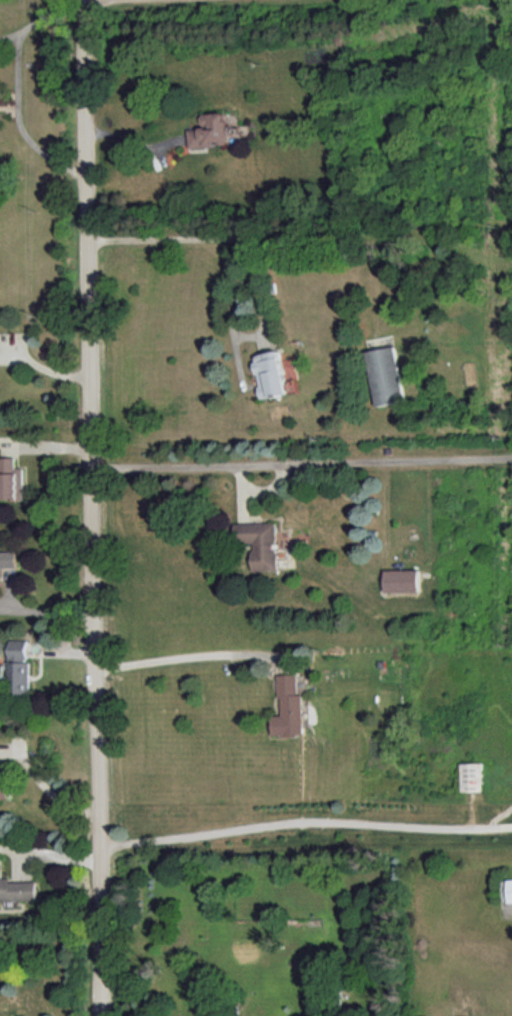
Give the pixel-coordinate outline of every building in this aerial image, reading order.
[(192,147),(231,144),(229,111),(203,113),(204,127),(190,128),(192,147)] [(378,405),(407,400),(398,345),(369,350),(378,405)] [(290,393),(282,350),(256,354),(264,398),(290,393)] [(0,456),(0,458),(0,498),(25,498),(25,467),(17,467),(16,456),(0,456)] [(279,521),(237,522),(238,542),(255,541),(256,569),(280,569),(279,521)] [(18,567),(18,550),(0,550),(0,566),(18,567)] [(420,590),(419,569),(386,569),(386,591),(420,590)] [(30,639),(12,639),(12,693),(32,693),(33,661),(30,661),(30,639)] [(303,692),(299,692),(298,673),(279,673),(281,714),(273,714),(273,734),(304,734),(303,692)] [(484,762),(463,763),(463,790),(484,790),(484,762)] [(37,880),(10,880),(10,876),(3,876),(3,858),(0,858),(0,899),(37,899),(37,880)]
